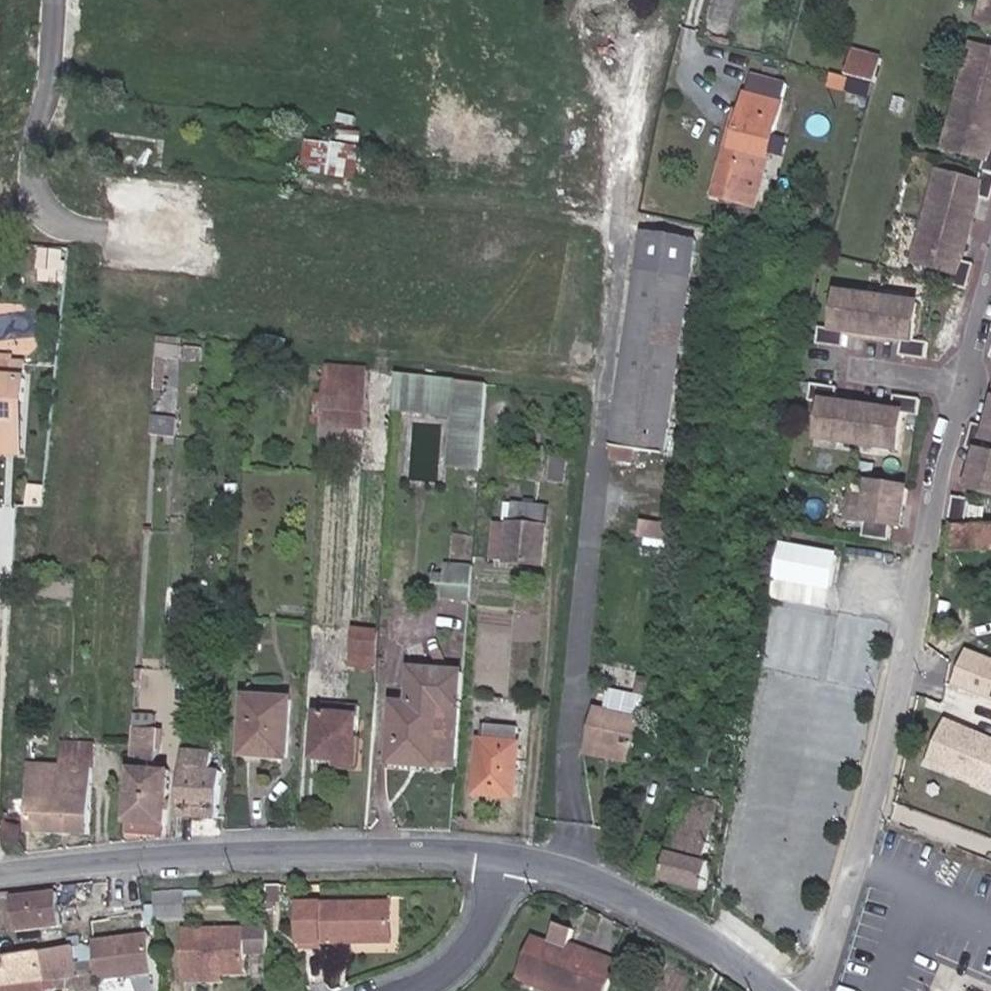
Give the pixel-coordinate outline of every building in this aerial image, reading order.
[(979,41),(972,68),(981,70),(975,94),(990,99),(990,44),(979,41)] [(840,75),(868,83),(873,59),(846,52),(840,75)] [(981,70),(972,68),(966,92),(975,94),(981,70)] [(720,203),(753,212),(780,104),(784,85),(751,75),(739,117),(735,132),(730,130),(716,188),(723,190),(720,203)] [(873,87),(833,77),(822,115),(861,126),(873,87)] [(975,94),(966,92),(958,119),(967,121),(975,94)] [(975,94),(967,121),(958,119),(952,144),(990,154),(990,99),(975,94)] [(735,132),(739,117),(733,116),(730,130),(735,132)] [(307,153),(303,182),(355,187),(358,158),(307,153)] [(987,175),(947,164),(940,188),(949,190),(942,218),(973,227),(983,190),(990,192),(990,160),(987,175)] [(712,201),(720,203),(723,190),(716,188),(712,201)] [(933,216),(942,218),(949,190),(940,188),(933,216)] [(933,216),(930,230),(938,232),(942,218),(933,216)] [(962,265),(960,277),(974,281),(981,253),(967,248),(973,227),(942,218),(938,232),(930,230),(923,254),(962,265)] [(643,241),(611,454),(630,457),(664,462),(694,249),(643,241)] [(822,323),(821,339),(847,341),(849,325),(878,328),(881,299),(858,298),(859,290),(841,288),(837,324),(822,323)] [(882,293),(859,290),(858,298),(881,299),(882,293)] [(882,293),(881,299),(904,301),(905,295),(882,293)] [(904,301),(881,299),(878,328),(885,328),(905,331),(903,347),(930,350),(933,333),(917,331),(920,297),(905,295),(904,301)] [(175,363),(154,361),(152,387),(173,389),(175,363)] [(19,364),(6,364),(0,364),(0,437),(11,437),(13,381),(19,382),(19,364)] [(365,377),(321,373),(317,431),(363,433),(365,377)] [(842,382),(815,379),(814,393),(828,395),(824,431),(843,433),(844,427),(866,429),(868,398),(841,396),(842,382)] [(419,381),(393,380),(392,403),(417,404),(419,381)] [(11,437),(0,437),(0,455),(17,456),(19,382),(13,381),(11,437)] [(482,386),(450,384),(443,470),(475,472),(482,386)] [(868,398),(866,429),(891,431),(890,438),(905,439),(909,402),(925,404),(926,389),(899,386),(897,401),(878,399),(868,398)] [(153,414),(152,430),(173,431),(173,415),(153,414)] [(987,454),(990,442),(990,443),(990,424),(980,421),(972,449),(987,454)] [(844,427),(843,433),(865,435),(866,429),(844,427)] [(866,429),(865,435),(890,438),(891,431),(866,429)] [(534,484),(537,448),(524,447),(521,484),(534,484)] [(563,455),(546,454),(543,482),(561,483),(563,455)] [(630,457),(611,454),(609,466),(629,470),(630,457)] [(978,487),(990,490),(990,455),(987,454),(982,474),(978,487)] [(516,483),(516,472),(498,472),(497,482),(516,483)] [(870,530),(905,533),(905,518),(914,519),(916,498),(916,483),(875,479),(874,493),(858,492),(857,513),(871,514),(870,530)] [(960,493),(950,527),(953,528),(966,527),(975,498),(960,493)] [(538,566),(542,509),(509,505),(507,524),(493,524),(490,562),(538,566)] [(952,553),(990,554),(990,529),(966,527),(953,528),(952,553)] [(659,549),(662,532),(639,529),(637,545),(659,549)] [(793,538),(787,569),(842,582),(848,551),(793,538)] [(467,602),(469,570),(442,567),(441,578),(429,577),(428,596),(440,596),(439,601),(467,602)] [(349,680),(376,681),(378,634),(352,633),(349,680)] [(378,634),(376,681),(386,681),(388,635),(378,634)] [(972,646),(956,684),(990,698),(990,653),(972,646)] [(460,712),(462,678),(412,675),(410,710),(394,709),(390,766),(457,772),(462,712),(460,712)] [(242,759),(283,762),(287,705),(246,702),(242,759)] [(634,754),(641,708),(596,702),(590,747),(634,754)] [(335,758),(355,759),(358,709),(318,707),(316,763),(335,764),(335,758)] [(932,765),(990,791),(990,733),(953,716),(932,765)] [(61,745),(93,746),(93,730),(62,728),(61,745)] [(516,801),(521,749),(517,749),(519,733),(490,729),(488,745),(482,744),(478,798),(516,801)] [(131,731),(130,754),(157,755),(158,731),(131,731)] [(58,806),(89,808),(93,746),(61,745),(59,769),(58,806)] [(130,754),(128,801),(167,803),(168,774),(156,773),(157,755),(130,754)] [(181,754),(178,819),(218,822),(220,777),(207,776),(208,756),(181,754)] [(30,768),(28,833),(87,835),(89,808),(58,806),(59,769),(30,768)] [(680,805),(714,813),(717,799),(683,791),(680,805)] [(22,801),(1,801),(2,845),(21,845),(22,801)] [(128,801),(126,834),(162,836),(162,826),(166,826),(167,803),(128,801)] [(654,841),(647,873),(664,877),(663,880),(705,889),(711,861),(704,859),(714,813),(680,805),(671,845),(654,841)] [(279,903),(279,886),(263,887),(263,903),(272,903),(279,903)] [(152,893),(155,922),(185,921),(184,891),(152,893)] [(59,897),(13,902),(16,935),(63,931),(59,897)] [(271,912),(272,903),(263,903),(264,913),(271,912)] [(296,946),(318,946),(386,946),(387,906),(297,905),(296,946)] [(612,967),(582,956),(562,948),(565,939),(569,929),(551,922),(543,941),(529,935),(514,974),(558,990),(603,990),(612,967)] [(242,953),(264,952),(264,929),(179,932),(180,983),(199,983),(198,974),(221,974),(242,973),(242,953)] [(96,936),(100,979),(157,973),(152,930),(96,936)] [(562,948),(582,956),(585,947),(565,939),(562,948)] [(48,978),(74,972),(97,968),(92,941),(0,960),(0,986),(1,986),(2,990),(51,990),(48,978)] [(318,954),(318,946),(296,946),(296,954),(318,954)] [(95,987),(97,968),(74,972),(72,983),(95,987)] [(221,982),(221,974),(198,974),(199,983),(221,982)] [(534,990),(558,990),(514,974),(511,982),(534,990)] [(960,979),(955,990),(986,990),(960,979)]
